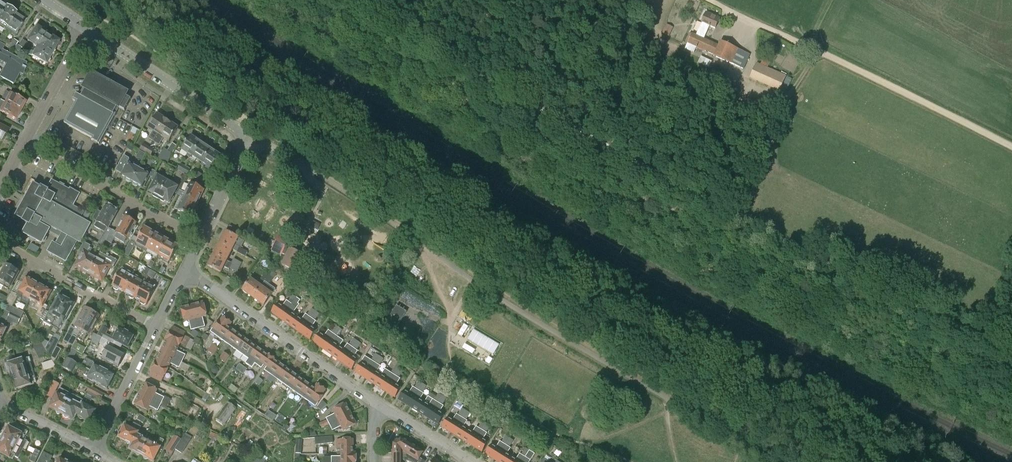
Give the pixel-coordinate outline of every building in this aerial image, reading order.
[(4,31),(5,30),(6,28),(16,14),(11,10),(10,9),(8,8),(7,8),(6,7),(0,16),(0,28),(4,31)] [(701,24),(696,36),(703,40),(709,27),(715,29),(719,19),(705,13),(701,23),(701,24)] [(6,28),(5,30),(7,32),(9,30),(16,34),(25,20),(24,19),(24,18),(22,16),(20,17),(16,14),(6,28)] [(667,24),(662,33),(668,36),(673,28),(667,24)] [(36,27),(27,41),(37,48),(39,44),(46,34),(41,30),(41,29),(39,27),(37,28),(36,27)] [(46,34),(39,44),(43,47),(46,49),(47,47),(53,51),(59,40),(51,35),(51,36),(49,34),(48,35),(46,34)] [(703,40),(696,36),(691,34),(687,44),(714,56),(714,57),(743,69),(749,55),(720,42),(718,46),(703,40)] [(26,63),(1,50),(3,46),(0,44),(0,61),(6,64),(0,76),(0,77),(13,84),(22,68),(25,70),(26,69),(25,67),(26,63)] [(33,50),(29,50),(29,55),(31,57),(46,65),(49,58),(52,58),(54,54),(53,51),(47,47),(46,49),(43,47),(39,54),(33,50)] [(785,77),(757,64),(753,74),(781,86),(785,77)] [(91,140),(99,144),(119,108),(124,111),(131,99),(126,96),(127,93),(112,84),(113,82),(108,79),(107,82),(91,73),(80,94),(77,93),(73,101),(76,102),(64,123),(92,139),(91,140)] [(5,93),(1,100),(20,111),(25,102),(9,94),(9,95),(5,93)] [(1,100),(0,100),(0,114),(1,112),(16,121),(20,111),(1,100)] [(148,138),(154,142),(167,121),(163,118),(163,117),(160,115),(158,115),(157,114),(148,128),(153,131),(148,138)] [(167,121),(154,142),(159,145),(164,138),(169,141),(172,137),(178,128),(176,127),(176,126),(173,124),(172,124),(167,121)] [(2,142),(8,130),(0,126),(0,141),(2,142)] [(127,141),(134,145),(141,131),(134,127),(127,141)] [(186,156),(189,158),(200,142),(196,140),(197,138),(193,136),(191,137),(190,136),(181,150),(188,154),(186,156)] [(195,159),(201,163),(210,149),(210,147),(207,145),(205,146),(200,142),(189,158),(194,161),(195,159)] [(140,150),(145,153),(148,148),(143,144),(140,150)] [(148,148),(145,153),(151,156),(154,151),(148,148)] [(158,159),(166,164),(172,154),(164,149),(158,159)] [(201,163),(200,165),(204,168),(204,169),(210,174),(212,170),(221,157),(220,156),(220,154),(217,151),(215,153),(210,149),(201,163)] [(131,182),(132,182),(140,167),(134,164),(133,164),(129,162),(130,161),(129,158),(124,156),(116,171),(122,175),(121,176),(126,179),(126,182),(129,183),(131,182)] [(177,170),(182,173),(186,166),(181,164),(177,170)] [(186,166),(182,173),(187,175),(190,168),(186,166)] [(150,173),(140,167),(132,182),(133,185),(135,187),(138,185),(142,188),(149,176),(151,173),(150,173)] [(202,174),(196,171),(193,177),(199,180),(202,174)] [(155,182),(149,193),(153,195),(153,196),(158,199),(168,182),(163,179),(164,177),(155,173),(151,180),(155,182)] [(168,182),(158,199),(163,202),(165,201),(169,203),(174,194),(177,195),(179,191),(183,184),(186,177),(183,175),(181,180),(182,180),(179,185),(174,183),(173,185),(168,182)] [(180,197),(183,198),(184,196),(197,203),(204,190),(200,188),(193,185),(192,184),(194,180),(186,177),(183,184),(188,186),(185,194),(182,192),(180,197)] [(23,205),(17,216),(24,220),(24,221),(29,224),(23,234),(31,237),(30,239),(34,241),(34,240),(42,244),(42,242),(44,242),(47,238),(46,236),(49,229),(39,224),(41,222),(57,230),(63,233),(56,245),(53,243),(48,251),(65,261),(75,243),(76,243),(77,240),(80,242),(90,224),(80,218),(83,213),(72,207),(78,194),(70,190),(70,191),(63,187),(64,186),(60,184),(59,185),(52,182),(47,191),(42,189),(41,188),(40,189),(34,185),(27,197),(26,197),(22,204),(23,205)] [(184,196),(183,198),(180,205),(177,210),(190,217),(197,203),(184,196)] [(106,241),(112,230),(108,228),(117,213),(105,207),(102,213),(97,211),(92,219),(97,222),(94,227),(104,232),(98,243),(103,246),(106,241)] [(116,232),(112,230),(106,241),(111,244),(115,238),(124,243),(126,238),(128,239),(136,224),(125,217),(116,232)] [(314,221),(311,227),(318,230),(321,225),(314,221)] [(138,239),(136,244),(147,250),(156,234),(150,232),(150,230),(147,228),(146,229),(144,228),(138,239)] [(225,232),(219,243),(232,250),(238,253),(245,256),(247,252),(240,249),(244,241),(225,232)] [(147,250),(158,256),(167,241),(166,240),(166,238),(162,236),(161,237),(156,234),(147,250)] [(133,237),(123,255),(128,258),(136,244),(138,239),(133,237)] [(276,240),(271,250),(281,255),(286,245),(276,240)] [(167,241),(158,256),(170,262),(178,247),(177,246),(177,244),(173,243),(172,243),(167,241)] [(31,243),(27,250),(36,255),(40,248),(31,243)] [(219,243),(213,255),(227,261),(232,250),(219,243)] [(87,273),(89,273),(97,259),(86,253),(89,247),(85,244),(80,252),(83,253),(76,266),(83,270),(84,272),(85,273),(87,273)] [(290,249),(282,266),(293,272),(293,271),(299,274),(301,269),(296,266),(301,255),(290,249)] [(213,255),(208,266),(221,273),(224,267),(229,270),(230,268),(232,264),(227,261),(213,255)] [(97,259),(89,273),(90,274),(91,276),(93,276),(94,276),(102,280),(109,268),(111,269),(116,262),(111,259),(108,265),(97,259)] [(9,290),(18,272),(13,269),(12,267),(9,265),(7,265),(6,265),(2,272),(0,276),(0,285),(9,290)] [(120,271),(112,286),(113,287),(113,289),(117,290),(118,290),(124,293),(132,277),(120,271)] [(147,276),(153,279),(156,274),(151,271),(147,276)] [(261,279),(265,282),(269,275),(265,273),(261,279)] [(270,285),(275,279),(269,275),(265,282),(270,285)] [(134,298),(135,299),(143,283),(132,277),(124,293),(129,296),(129,297),(132,299),(134,298)] [(12,292),(5,304),(8,305),(12,307),(13,307),(18,298),(20,300),(21,302),(27,305),(30,299),(38,285),(37,284),(36,282),(34,281),(32,282),(26,278),(17,295),(12,292)] [(251,279),(242,291),(253,299),(261,287),(251,279)] [(261,287),(253,299),(263,306),(275,289),(270,285),(265,282),(261,287)] [(143,283),(135,299),(140,302),(140,303),(144,305),(145,304),(147,305),(155,289),(143,283)] [(38,285),(30,299),(37,303),(34,308),(39,311),(36,315),(42,318),(48,307),(43,304),(50,292),(44,288),(43,286),(41,285),(39,286),(38,285)] [(313,296),(315,293),(305,286),(303,290),(313,296)] [(271,312),(281,319),(297,298),(293,295),(288,302),(287,301),(282,307),(278,304),(271,312)] [(59,296),(49,314),(48,313),(44,322),(52,326),(66,300),(59,296)] [(291,326),(297,318),(298,316),(294,313),(299,305),(298,304),(300,300),(297,298),(281,319),(291,326)] [(66,300),(52,326),(58,329),(62,321),(63,322),(73,303),(66,300)] [(203,303),(192,306),(198,329),(199,335),(205,334),(203,327),(205,327),(202,318),(207,316),(203,303)] [(198,329),(192,306),(181,309),(184,322),(189,321),(191,330),(198,329)] [(386,323),(396,329),(406,313),(396,306),(386,323)] [(12,307),(10,313),(14,315),(12,319),(19,323),(24,313),(13,307),(12,307)] [(76,340),(92,312),(85,308),(78,320),(77,319),(73,325),(75,326),(74,327),(75,327),(71,335),(70,334),(67,340),(69,341),(66,347),(71,350),(76,340)] [(307,314),(311,317),(315,311),(311,308),(307,314)] [(360,317),(350,310),(346,316),(349,317),(350,315),(354,318),(352,320),(356,322),(360,317)] [(1,341),(7,329),(3,327),(10,313),(5,311),(0,320),(0,319),(0,341),(1,341)] [(99,316),(92,312),(76,340),(82,343),(87,334),(88,335),(99,316)] [(291,326),(300,333),(310,318),(305,314),(300,320),(297,318),(291,326)] [(210,332),(223,341),(231,330),(228,327),(231,323),(223,318),(220,322),(220,321),(219,321),(218,321),(210,332)] [(310,318),(300,333),(310,340),(316,331),(311,327),(315,321),(310,318)] [(102,327),(97,336),(104,340),(106,335),(109,331),(102,327)] [(170,331),(165,341),(166,341),(177,347),(178,348),(180,344),(186,347),(190,339),(184,336),(185,333),(173,327),(171,331),(170,331)] [(128,348),(134,336),(119,328),(113,339),(106,335),(104,340),(114,345),(114,346),(118,348),(120,344),(128,348)] [(223,341),(235,350),(244,339),(231,330),(223,341)] [(313,342),(323,349),(333,335),(328,331),(324,337),(319,334),(313,342)] [(94,334),(89,342),(98,346),(99,344),(108,348),(107,352),(103,350),(99,356),(103,358),(103,359),(118,367),(124,355),(112,349),(114,346),(114,345),(104,340),(97,336),(94,334)] [(323,349),(332,356),(339,348),(343,342),(333,335),(323,349)] [(42,343),(46,349),(50,357),(56,347),(59,342),(51,338),(49,342),(44,340),(42,343)] [(235,350),(248,359),(256,348),(244,339),(235,350)] [(166,341),(161,352),(181,362),(184,355),(175,351),(177,347),(166,341)] [(12,350),(9,342),(4,345),(7,352),(12,350)] [(41,342),(31,345),(39,359),(48,354),(42,344),(41,342)] [(87,347),(82,344),(80,347),(79,346),(76,352),(82,356),(87,347)] [(332,356),(342,363),(352,348),(347,344),(343,351),(339,348),(332,356)] [(208,351),(213,355),(218,349),(212,345),(208,351)] [(56,347),(50,357),(54,365),(62,350),(56,347)] [(261,368),(263,365),(270,356),(268,355),(267,356),(256,348),(248,359),(245,364),(251,368),(254,364),(261,368)] [(352,348),(342,363),(352,370),(361,357),(356,354),(357,352),(352,348)] [(72,361),(76,353),(72,351),(67,359),(72,361)] [(161,352),(156,362),(167,368),(169,364),(178,368),(181,362),(161,352)] [(220,359),(225,362),(229,356),(224,352),(220,359)] [(264,371),(277,380),(285,368),(275,361),(275,360),(270,356),(263,365),(267,367),(264,371)] [(365,357),(355,372),(365,379),(375,363),(365,357)] [(87,358),(82,366),(87,369),(102,377),(106,370),(93,364),(94,362),(87,358)] [(11,376),(12,378),(32,370),(30,362),(27,363),(25,359),(7,364),(9,370),(8,371),(10,377),(11,376)] [(68,360),(63,369),(72,374),(78,364),(68,360)] [(167,368),(156,362),(155,361),(150,372),(151,372),(149,376),(161,382),(163,378),(164,378),(168,368),(167,368)] [(365,379),(375,385),(385,370),(375,363),(365,379)] [(397,364),(391,373),(395,375),(399,369),(401,366),(397,364)] [(298,378),(285,368),(277,380),(255,410),(258,412),(277,387),(287,394),(298,378)] [(87,369),(84,375),(88,377),(87,379),(107,389),(114,375),(106,370),(102,377),(87,369)] [(32,370),(12,378),(12,379),(11,379),(13,385),(14,385),(16,391),(34,385),(32,380),(35,379),(32,370)] [(375,385),(385,391),(395,376),(389,372),(385,370),(375,385)] [(395,376),(385,391),(395,398),(401,389),(396,386),(400,379),(395,376)] [(311,387),(298,378),(290,389),(303,398),(311,387)] [(46,396),(52,398),(59,385),(53,382),(46,396)] [(144,384),(139,394),(168,407),(171,400),(164,397),(163,399),(154,395),(157,390),(144,384)] [(314,389),(311,387),(303,398),(315,407),(324,396),(323,395),(322,394),(325,390),(317,385),(314,389)] [(89,393),(87,397),(92,399),(91,400),(96,403),(99,398),(102,400),(104,395),(90,387),(88,392),(89,393)] [(398,400),(409,406),(418,391),(413,387),(409,394),(404,391),(398,400)] [(210,396),(215,399),(220,391),(215,388),(210,396)] [(61,414),(62,415),(69,400),(72,395),(60,389),(50,408),(55,411),(57,414),(61,414)] [(409,406),(419,412),(424,404),(419,401),(424,394),(418,391),(409,406)] [(424,404),(419,412),(428,418),(438,403),(434,401),(435,400),(437,397),(430,393),(428,397),(424,404)] [(161,405),(139,394),(134,404),(147,410),(149,406),(158,410),(161,405)] [(69,400),(62,415),(63,415),(65,418),(69,418),(74,421),(77,416),(83,401),(72,395),(69,400)] [(83,401),(77,416),(78,416),(80,420),(83,419),(90,423),(96,410),(88,406),(91,400),(92,399),(87,397),(86,396),(83,401)] [(216,419),(225,425),(236,409),(228,403),(216,419)] [(438,403),(428,418),(439,425),(444,416),(439,413),(443,407),(438,403)] [(322,429),(326,427),(350,414),(345,404),(333,410),(335,414),(326,419),(327,421),(320,424),(322,429)] [(350,414),(326,427),(328,432),(332,430),(332,431),(341,426),(343,431),(356,425),(350,414)] [(442,427),(452,433),(461,418),(456,415),(452,421),(447,418),(442,427)] [(452,433),(462,439),(467,431),(463,428),(467,422),(461,418),(452,433)] [(125,425),(118,438),(125,441),(127,444),(131,444),(132,445),(138,433),(141,427),(134,424),(131,428),(125,425)] [(2,438),(2,439),(23,450),(28,441),(24,439),(26,436),(8,427),(5,433),(4,432),(1,438),(2,438)] [(462,439),(472,446),(481,431),(476,427),(472,434),(467,431),(462,439)] [(481,431),(472,446),(482,452),(487,443),(483,441),(487,434),(481,431)] [(140,456),(141,456),(149,442),(142,438),(143,436),(138,433),(132,445),(129,449),(135,453),(137,456),(140,456)] [(209,438),(218,441),(220,436),(211,433),(209,438)] [(180,442),(175,450),(182,455),(191,441),(184,436),(180,442)] [(315,438),(315,445),(333,443),(332,437),(315,438)] [(141,456),(142,457),(144,460),(148,459),(153,461),(154,461),(161,448),(160,447),(164,441),(159,438),(156,445),(149,442),(141,456)] [(174,438),(167,449),(174,453),(175,451),(175,450),(180,442),(174,438)] [(392,454),(402,454),(402,461),(410,461),(425,461),(420,458),(423,452),(400,438),(392,443),(392,454)] [(2,439),(1,440),(0,440),(0,454),(10,459),(13,460),(15,457),(18,459),(23,450),(2,439)] [(341,440),(337,440),(337,447),(338,447),(338,455),(341,455),(341,453),(353,453),(352,440),(341,440)] [(485,454),(496,461),(505,445),(500,442),(496,448),(491,445),(485,454)] [(498,461),(508,461),(511,458),(506,455),(510,449),(505,445),(496,461),(498,461)] [(52,458),(43,453),(40,459),(45,461),(50,461),(52,458)] [(331,461),(356,461),(356,453),(353,453),(341,453),(341,455),(338,455),(331,455),(331,461)] [(392,461),(402,461),(402,454),(392,454),(392,461)]
